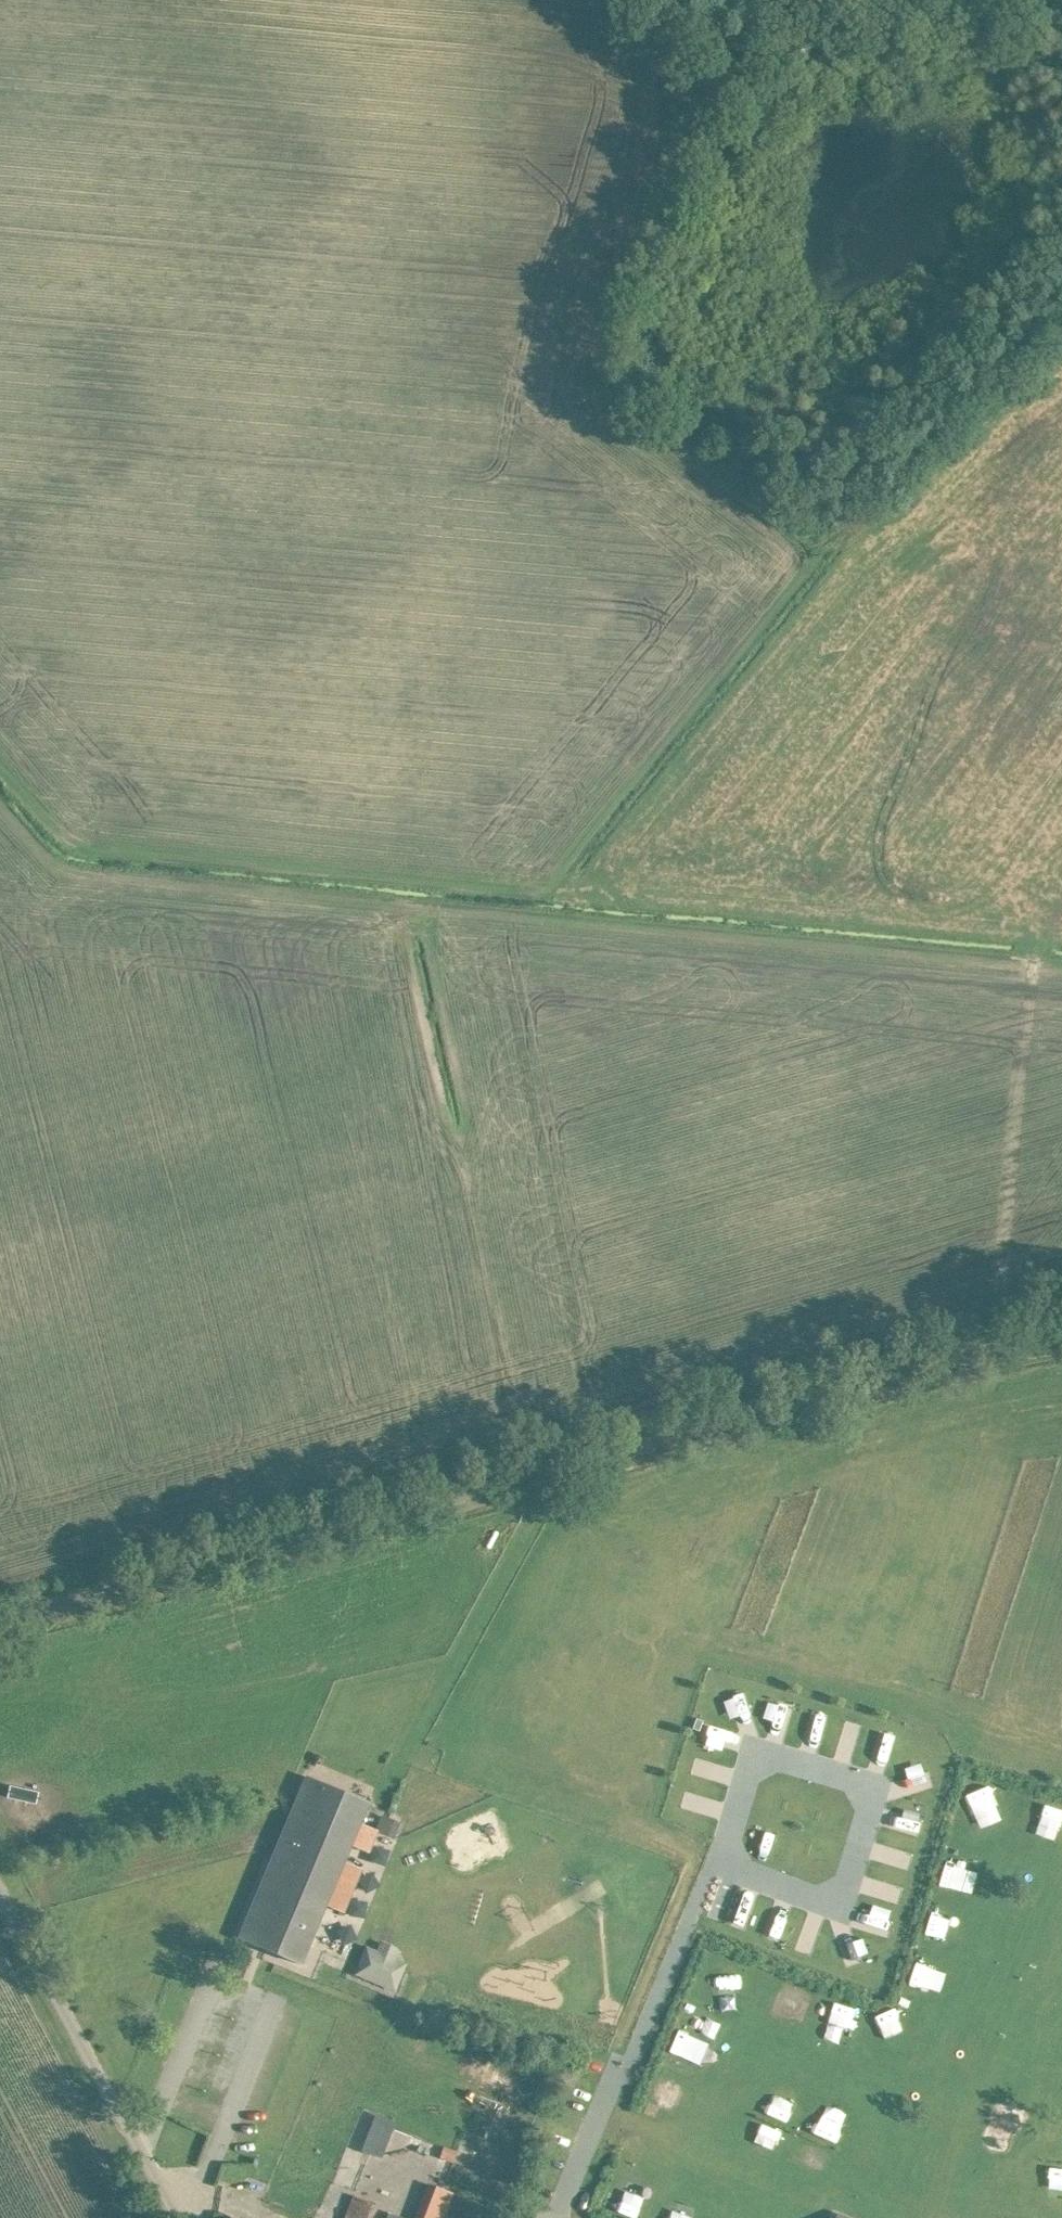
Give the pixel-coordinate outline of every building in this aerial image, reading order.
[(239,1937),(302,1964),(369,1803),(306,1777),(239,1937)] [(1058,1826),(1061,1808),(1061,1806),(1043,1802),(1039,1821),(1058,1826)] [(953,1828),(975,1834),(980,1813),(958,1807),(953,1828)] [(381,1814),(374,1829),(390,1836),(396,1821),(381,1814)] [(937,1882),(958,1888),(964,1867),(943,1861),(937,1882)] [(945,1939),(948,1915),(927,1912),(923,1936),(945,1939)] [(394,1956),(398,1947),(370,1935),(353,1974),(392,1990),(405,1961),(394,1956)] [(917,1963),(911,1981),(931,1988),(937,1969),(917,1963)] [(709,1988),(727,1985),(725,1966),(706,1968),(709,1988)] [(831,2000),(825,2018),(846,2025),(852,2007),(831,2000)] [(893,2004),(871,2013),(881,2036),(902,2027),(893,2004)] [(666,2053),(692,2062),(701,2037),(675,2028),(666,2053)] [(833,2139),(846,2106),(826,2099),(813,2132),(833,2139)] [(371,2115),(359,2153),(377,2160),(391,2123),(371,2115)] [(745,2152),(767,2160),(779,2128),(757,2120),(745,2152)] [(1061,2193),(1061,2169),(1053,2169),(1051,2192),(1061,2193)] [(618,2185),(616,2196),(642,2201),(644,2191),(618,2185)] [(438,2195),(421,2189),(408,2217),(429,2217),(438,2195)] [(372,2205),(354,2198),(346,2217),(366,2217),(372,2205)]
